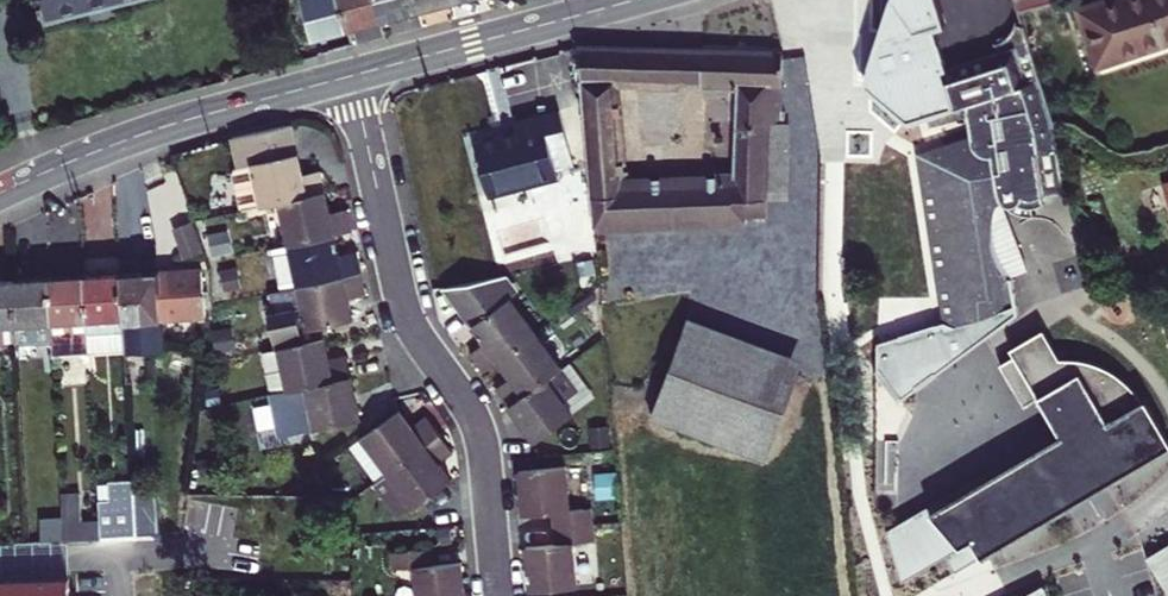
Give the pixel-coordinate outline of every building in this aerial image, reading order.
[(47,21),(129,0),(41,0),(47,21)] [(349,28),(341,0),(304,0),(314,37),(349,28)] [(383,19),(378,0),(341,0),(349,28),(383,19)] [(418,10),(415,0),(378,0),(383,19),(418,10)] [(418,10),(452,1),(452,0),(415,0),(418,10)] [(882,32),(876,51),(867,84),(906,122),(954,107),(943,70),(949,67),(936,28),(947,24),(939,0),(883,0),(882,32)] [(1054,2),(1053,0),(1014,0),(1019,14),(1054,2)] [(1080,11),(1098,66),(1167,42),(1167,0),(1112,0),(1080,11)] [(1007,35),(999,42),(996,44),(998,52),(949,67),(943,70),(954,107),(967,104),(972,137),(918,155),(944,319),(880,337),(880,371),(902,400),(1020,314),(1014,308),(1005,311),(1001,289),(1006,283),(1011,277),(1007,271),(1004,267),(1001,263),(998,255),(996,251),(995,246),(994,242),(993,237),(992,234),(992,230),(992,225),(992,218),(993,212),(989,213),(987,199),(999,198),(1002,204),(1016,214),(1033,217),(1033,206),(1044,202),(1043,196),(1064,192),(1053,122),(1023,26),(1015,22),(1007,35)] [(622,185),(614,82),(680,84),(681,50),(578,47),(594,229),(746,222),(746,218),(765,217),(766,200),(769,121),(786,122),(786,110),(783,110),(783,52),(703,50),(702,84),(738,85),(734,181),(622,185)] [(681,50),(680,84),(702,84),(703,50),(681,50)] [(475,146),(488,194),(558,176),(556,169),(574,164),(560,111),(515,123),(518,135),(475,146)] [(769,121),(766,200),(789,201),(791,122),(786,122),(769,121)] [(292,125),(232,139),(238,168),(235,174),(243,210),(280,202),(326,192),(321,171),(303,175),(292,125)] [(326,192),(280,202),(289,245),(335,235),(353,231),(348,209),(330,213),(326,192)] [(999,198),(987,199),(989,213),(993,212),(992,218),(992,225),(992,230),(992,234),(993,237),(994,242),(995,246),(996,251),(998,255),(1001,263),(1004,267),(1007,271),(1011,277),(1028,270),(1002,204),(999,198)] [(192,226),(177,232),(186,258),(202,253),(192,226)] [(289,245),(272,249),(281,291),(362,273),(357,251),(339,255),(335,235),(289,245)] [(766,284),(834,281),(833,247),(765,249),(766,284)] [(120,274),(125,346),(125,352),(161,350),(159,320),(205,317),(202,269),(120,274)] [(349,300),(367,296),(362,273),(281,291),(271,293),(276,314),(269,316),(276,349),(325,338),(322,326),(353,320),(349,300)] [(84,276),(89,348),(125,346),(120,274),(84,276)] [(52,338),(53,352),(89,350),(89,348),(84,276),(49,279),(52,338)] [(511,298),(506,276),(445,289),(462,312),(467,308),(478,322),(472,326),(485,343),(470,354),(484,373),(498,361),(537,333),(511,298)] [(13,281),(17,341),(52,338),(49,279),(13,281)] [(17,341),(13,281),(0,282),(0,342),(17,341)] [(1001,289),(1005,311),(1014,308),(1025,304),(1006,283),(1001,289)] [(803,360),(690,317),(651,419),(765,462),(803,360)] [(1142,402),(1139,398),(1124,379),(1107,368),(1084,359),(1060,358),(1043,330),(1009,349),(1014,357),(1000,365),(1025,406),(1039,398),(1061,437),(1072,430),(1080,444),(1080,445),(1079,446),(1078,446),(1077,447),(1076,448),(1076,449),(1075,450),(1075,451),(1074,452),(1074,453),(1074,454),(1073,455),(1073,457),(1073,459),(1073,461),(1074,462),(1074,463),(1074,464),(1074,465),(1075,466),(1076,467),(1076,468),(1077,469),(1077,470),(1078,471),(1079,471),(1080,472),(1081,473),(1082,473),(1083,474),(1084,475),(1085,475),(1086,475),(1087,476),(1088,476),(1089,476),(1091,476),(1093,476),(1095,476),(1096,475),(1097,475),(1098,475),(1105,486),(1167,448),(1167,439),(1145,400),(1142,402)] [(537,333),(498,361),(511,378),(495,389),(509,407),(563,368),(537,333)] [(276,349),(263,352),(272,395),(352,377),(347,355),(329,359),(325,338),(276,349)] [(570,363),(563,368),(579,391),(564,402),(573,414),(595,398),(570,363)] [(563,368),(509,407),(535,442),(573,414),(564,402),(579,391),(563,368)] [(361,420),(352,377),(272,395),(270,395),(280,437),(361,420)] [(398,412),(350,448),(376,483),(440,434),(427,416),(412,428),(398,412)] [(1079,446),(1080,445),(1080,444),(1072,430),(1061,437),(1037,451),(1067,501),(1069,506),(1105,486),(1098,475),(1097,475),(1096,475),(1095,476),(1093,476),(1091,476),(1089,476),(1088,476),(1087,476),(1086,475),(1085,475),(1084,475),(1083,474),(1082,473),(1081,473),(1080,472),(1079,471),(1078,471),(1077,470),(1077,469),(1076,468),(1076,467),(1075,466),(1074,465),(1074,464),(1074,463),(1074,462),(1073,461),(1073,459),(1073,457),(1073,455),(1074,454),(1074,453),(1074,452),(1075,451),(1075,450),(1076,449),(1076,448),(1077,447),(1078,446),(1079,446)] [(376,483),(375,483),(399,516),(412,506),(414,508),(451,481),(439,463),(454,453),(440,434),(376,483)] [(1067,501),(1037,451),(885,530),(906,578),(971,542),(981,558),(1005,544),(1002,540),(1067,501)] [(570,510),(566,467),(519,471),(523,515),(553,512),(554,528),(594,524),(593,508),(570,510)] [(81,494),(62,496),(65,539),(100,537),(99,521),(83,522),(81,494)] [(1002,540),(1005,544),(1069,506),(1067,501),(1002,540)] [(99,521),(100,537),(136,535),(135,515),(99,517),(99,521)] [(556,544),(526,547),(530,591),(577,586),(573,543),(596,540),(594,524),(554,528),(556,544)] [(120,594),(159,593),(159,534),(136,535),(100,537),(65,539),(29,541),(29,545),(0,546),(0,595),(63,595),(120,594)] [(1147,557),(1167,594),(1167,545),(1147,557)] [(417,595),(465,595),(462,563),(432,565),(431,550),(391,553),(392,569),(415,567),(417,595)] [(1047,584),(1024,595),(1050,595),(1047,584)]
